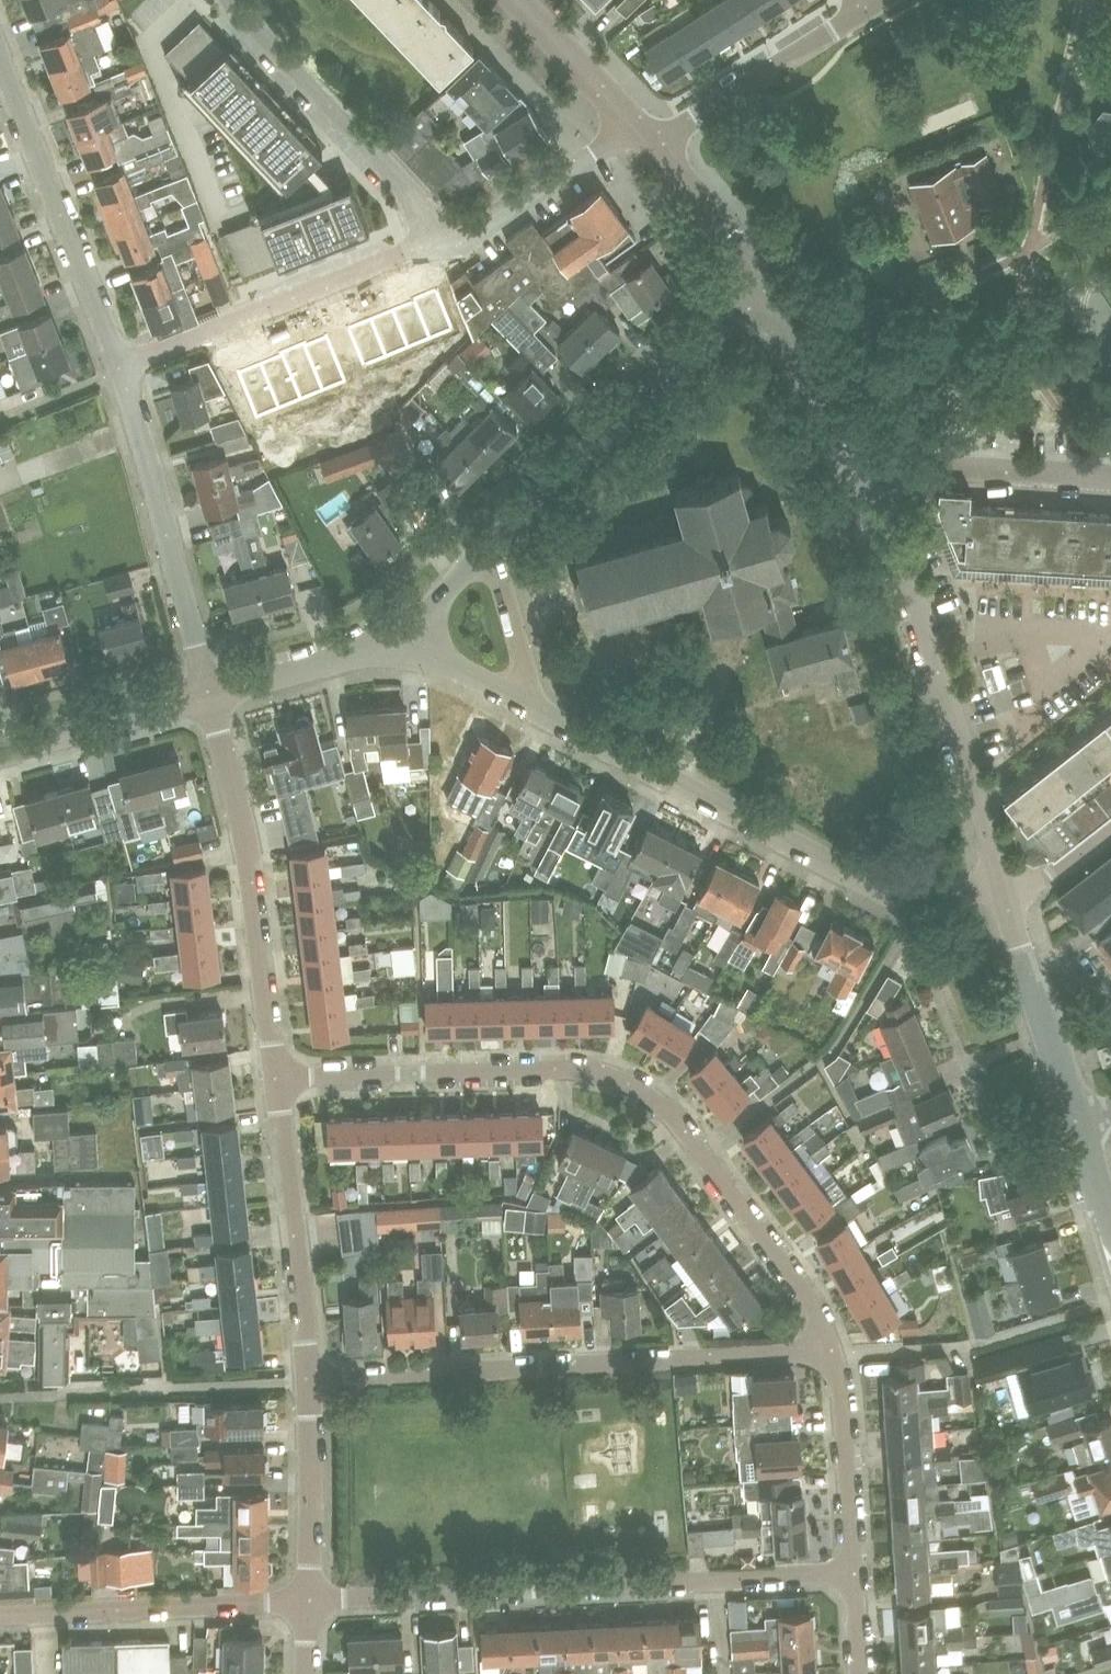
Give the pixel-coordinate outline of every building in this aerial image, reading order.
[(30,16),(58,5),(63,18),(69,16),(69,17),(89,9),(109,1),(109,0),(24,0),(30,16)] [(389,25),(416,0),(365,0),(389,25)] [(430,0),(416,0),(389,25),(439,78),(474,46),(430,0)] [(616,6),(627,17),(643,0),(622,0),(616,6)] [(751,0),(725,0),(719,4),(738,33),(739,33),(751,24),(753,28),(765,20),(763,17),(762,18),(751,0)] [(784,0),(751,0),(762,18),(763,17),(775,9),(777,12),(788,5),(786,2),(784,0)] [(661,14),(655,3),(639,12),(644,19),(650,20),(661,14)] [(738,33),(719,4),(695,19),(715,48),(728,40),(730,43),(741,36),(739,33),(738,33)] [(52,70),(94,53),(105,48),(95,23),(102,20),(96,7),(69,18),(74,31),(70,33),(42,44),(52,70)] [(199,19),(164,52),(287,184),(322,151),(199,19)] [(715,48),(695,19),(672,35),(691,64),(704,55),(706,59),(717,51),(715,48)] [(691,64),(672,35),(647,51),(666,80),(680,71),(682,74),(693,67),(691,64)] [(98,92),(113,86),(128,80),(128,79),(145,72),(141,61),(124,68),(125,70),(95,81),(91,72),(101,68),(94,53),(52,70),(62,96),(95,83),(98,92)] [(514,160),(516,162),(550,141),(549,140),(526,104),(488,63),(479,53),(388,142),(446,203),(447,202),(476,184),(514,160)] [(128,80),(113,86),(98,92),(102,100),(69,113),(73,124),(70,125),(69,129),(72,138),(76,139),(78,138),(79,139),(108,127),(123,121),(114,99),(133,91),(128,80)] [(89,165),(117,154),(120,163),(173,142),(167,127),(143,136),(133,131),(112,140),(108,127),(79,139),(79,140),(76,141),(75,144),(78,153),(82,155),(85,153),(89,165)] [(134,195),(129,183),(153,173),(150,165),(177,154),(173,142),(120,163),(123,171),(96,182),(100,192),(98,193),(97,197),(101,207),(104,210),(107,209),(106,207),(135,196),(134,195)] [(988,160),(986,156),(964,165),(963,165),(967,174),(959,177),(955,169),(930,179),(921,182),(911,186),(918,203),(922,214),(933,242),(938,240),(973,226),(977,224),(976,220),(963,188),(971,185),(975,194),(997,185),(988,160)] [(351,182),(225,231),(225,232),(243,276),(368,227),(351,182)] [(145,221),(140,208),(152,203),(151,200),(167,193),(163,183),(134,195),(135,196),(106,207),(107,209),(110,218),(108,219),(108,222),(112,234),(145,221)] [(9,206),(0,184),(0,210),(9,206)] [(463,271),(451,280),(473,338),(492,319),(508,304),(535,277),(543,291),(552,307),(612,269),(606,261),(636,239),(600,189),(599,190),(600,191),(540,234),(531,222),(505,241),(514,253),(473,284),(463,271)] [(127,259),(158,247),(161,255),(170,252),(170,251),(190,243),(191,244),(206,238),(191,202),(181,206),(189,225),(167,234),(165,227),(150,233),(145,221),(112,234),(118,247),(121,250),(123,249),(127,259)] [(9,206),(0,210),(0,238),(18,231),(9,206)] [(191,244),(204,278),(219,272),(206,238),(191,244)] [(5,284),(35,272),(25,248),(0,257),(0,286),(5,284)] [(144,302),(184,286),(170,252),(161,255),(163,260),(159,261),(161,265),(134,276),(144,302)] [(663,279),(651,261),(645,266),(636,253),(612,270),(620,281),(622,284),(611,291),(614,296),(629,317),(659,296),(663,302),(677,292),(678,289),(668,275),(663,279)] [(600,295),(607,301),(614,296),(611,291),(622,284),(620,281),(612,270),(589,285),(600,295)] [(44,297),(35,272),(5,284),(0,286),(0,314),(44,297)] [(230,297),(219,272),(204,278),(214,303),(230,297)] [(535,277),(508,304),(534,331),(547,319),(531,303),(543,291),(535,277)] [(617,338),(614,336),(619,331),(599,310),(607,301),(600,295),(589,285),(569,297),(578,307),(586,299),(595,308),(578,325),(601,349),(603,347),(606,350),(610,350),(617,343),(617,338)] [(199,323),(184,286),(144,302),(154,328),(180,318),(185,328),(199,323)] [(437,289),(412,300),(412,301),(413,301),(413,302),(415,301),(430,340),(453,331),(437,291),(438,291),(437,289)] [(413,302),(393,310),(408,349),(430,340),(415,301),(413,302)] [(534,331),(508,304),(492,319),(519,346),(534,331)] [(452,310),(457,322),(466,319),(461,307),(452,310)] [(393,310),(371,319),(386,358),(408,349),(393,310)] [(50,313),(3,331),(13,356),(31,349),(60,337),(50,313)] [(349,327),(347,327),(364,368),(365,368),(365,367),(386,358),(371,319),(349,328),(349,327)] [(601,354),(598,351),(601,349),(578,325),(568,335),(553,320),(546,327),(560,342),(559,343),(582,367),(587,363),(590,365),(594,365),(601,358),(601,354)] [(305,346),(304,346),(323,392),(346,383),(327,335),(326,336),(326,337),(305,346)] [(479,335),(462,352),(474,364),(491,347),(479,335)] [(69,362),(60,337),(31,349),(36,362),(17,370),(25,389),(44,382),(40,373),(69,362)] [(305,343),(280,353),(280,354),(281,354),(282,355),(283,355),(301,401),(323,392),(304,346),(305,346),(305,344),(306,344),(305,343)] [(508,390),(533,416),(557,393),(539,374),(543,371),(523,351),(509,365),(521,377),(508,390)] [(497,450),(518,430),(495,406),(502,398),(458,353),(447,363),(479,397),(473,403),(485,415),(474,426),(473,426),(497,450)] [(282,355),(261,364),(279,410),(301,401),(283,355),(282,355)] [(444,364),(438,358),(427,368),(434,375),(444,364)] [(222,384),(216,374),(210,361),(194,366),(198,378),(173,386),(185,423),(211,414),(203,390),(222,384)] [(238,371),(237,372),(256,419),(279,410),(261,364),(239,372),(238,371)] [(403,392),(397,385),(387,394),(393,401),(403,392)] [(248,415),(243,403),(234,407),(240,419),(248,415)] [(428,426),(419,407),(403,414),(412,434),(428,426)] [(384,412),(375,416),(380,428),(389,425),(384,412)] [(479,468),(497,450),(473,426),(474,426),(464,417),(449,432),(458,441),(455,444),(479,468)] [(218,441),(247,433),(240,420),(215,427),(218,441)] [(355,437),(352,429),(340,433),(343,442),(355,437)] [(459,488),(479,468),(455,444),(458,441),(449,432),(446,429),(438,437),(450,450),(435,463),(459,488)] [(250,445),(247,433),(218,441),(222,453),(250,445)] [(400,433),(322,462),(328,478),(380,459),(383,467),(408,457),(400,433)] [(343,442),(340,433),(327,438),(331,446),(343,442)] [(314,461),(311,452),(298,457),(301,466),(314,461)] [(234,479),(233,478),(262,471),(258,457),(230,464),(227,455),(195,464),(202,488),(234,479)] [(785,566),(781,550),(785,549),(788,547),(791,544),(793,540),(794,536),(794,532),(793,528),(791,525),(789,522),(786,519),(783,518),(779,517),(775,517),(772,517),(767,502),(750,507),(748,501),(750,500),(752,498),(753,495),(754,493),(753,490),(752,488),(750,486),(748,485),(746,485),(743,485),(740,474),(716,481),(713,472),(699,476),(701,485),(676,492),(682,512),(670,516),(669,512),(656,516),(657,519),(631,526),(630,523),(617,527),(618,530),(583,540),(587,552),(578,554),(596,618),(606,615),(609,628),(643,618),(644,621),(658,617),(657,614),(683,607),(683,610),(697,606),(696,603),(708,600),(714,622),(738,615),(741,623),(755,619),(753,611),(762,608),(772,640),(770,640),(781,678),(827,664),(837,662),(846,691),(861,687),(853,658),(854,657),(843,619),(799,632),(790,601),(798,599),(790,569),(783,571),(781,567),(785,566)] [(276,491),(256,496),(254,489),(237,493),(234,479),(202,488),(208,512),(237,505),(240,517),(284,505),(276,491)] [(361,535),(377,557),(400,540),(393,531),(396,528),(389,516),(394,513),(394,514),(407,505),(391,481),(378,490),(385,500),(347,528),(355,539),(361,535)] [(963,566),(967,505),(971,505),(972,489),(941,487),(939,505),(959,556),(963,566)] [(1006,507),(971,505),(967,505),(963,566),(1002,569),(1006,507)] [(1002,569),(1038,571),(1041,510),(1006,507),(1002,569)] [(1038,571),(1071,573),(1075,512),(1041,510),(1038,571)] [(1071,573),(1106,575),(1110,514),(1075,512),(1071,573)] [(266,607),(255,569),(246,538),(245,538),(242,527),(239,517),(211,524),(215,538),(232,533),(245,579),(226,585),(235,616),(266,607)] [(296,599),(288,567),(269,572),(259,535),(256,535),(252,523),(242,527),(245,538),(246,538),(255,569),(266,607),(296,599)] [(305,561),(298,537),(285,541),(292,565),(305,561)] [(27,596),(19,566),(5,570),(9,584),(0,587),(0,603),(27,596)] [(109,590),(132,583),(129,571),(105,577),(109,590)] [(100,624),(109,654),(147,643),(135,599),(124,603),(127,616),(100,624)] [(70,664),(61,630),(60,630),(59,625),(69,622),(64,602),(43,608),(50,633),(33,637),(42,671),(70,664)] [(42,671),(33,637),(16,642),(14,633),(6,635),(0,615),(0,655),(8,653),(15,679),(42,671)] [(996,705),(1014,700),(1004,664),(986,669),(996,705)] [(871,700),(849,706),(854,723),(876,717),(871,700)] [(409,763),(408,742),(405,706),(377,709),(380,747),(380,756),(396,755),(396,764),(409,763)] [(377,745),(377,747),(380,747),(377,709),(348,711),(352,751),(354,765),(342,768),(342,769),(350,796),(367,791),(360,765),(366,763),(362,749),(362,745),(377,745)] [(1005,797),(1007,800),(1005,802),(1022,857),(1033,863),(1053,857),(1056,860),(1081,840),(1079,838),(1110,814),(1110,713),(1005,797)] [(293,764),(325,755),(314,719),(312,720),(309,716),(305,715),(300,716),(297,720),(297,724),(281,729),(283,738),(263,744),(270,769),(274,768),(281,793),(300,788),(293,764)] [(461,771),(472,776),(468,785),(459,781),(450,800),(483,815),(495,789),(496,789),(513,752),(478,734),(461,771)] [(409,763),(409,767),(424,766),(422,741),(408,742),(409,763)] [(187,787),(178,757),(150,765),(164,816),(168,830),(180,826),(175,809),(178,808),(173,791),(187,787)] [(515,830),(529,837),(558,777),(532,764),(515,799),(527,805),(515,830)] [(164,816),(150,765),(122,773),(130,803),(116,807),(117,813),(122,830),(124,838),(141,834),(138,822),(164,816)] [(555,809),(570,816),(583,790),(558,777),(529,837),(536,840),(542,829),(545,830),(555,809)] [(100,819),(89,780),(59,789),(69,827),(100,819)] [(300,788),(281,793),(279,794),(292,845),(318,841),(305,787),(300,788)] [(69,827),(59,789),(28,797),(39,836),(69,827)] [(614,846),(633,807),(605,793),(585,834),(598,840),(589,860),(601,866),(593,883),(607,890),(626,852),(614,846)] [(109,833),(122,830),(117,813),(104,816),(109,833)] [(495,852),(507,824),(495,818),(490,829),(482,847),(495,852)] [(577,827),(563,819),(549,846),(563,853),(577,827)] [(482,847),(490,829),(477,823),(463,853),(457,850),(448,869),(467,878),(482,847)] [(636,879),(645,861),(659,868),(660,868),(674,839),(647,825),(632,855),(626,852),(607,890),(606,892),(616,897),(627,875),(636,879)] [(39,853),(34,837),(20,841),(25,856),(39,853)] [(200,852),(196,839),(172,845),(175,859),(200,852)] [(687,882),(702,852),(674,839),(660,868),(659,868),(654,878),(655,878),(655,879),(666,885),(659,900),(677,909),(682,898),(678,896),(680,892),(681,892),(686,882),(687,882)] [(146,847),(131,849),(133,864),(148,862),(146,847)] [(325,849),(294,853),(297,880),(329,876),(325,849)] [(1059,896),(1084,929),(1110,908),(1110,855),(1059,896)] [(416,858),(417,874),(431,881),(430,858),(416,858)] [(716,910),(738,871),(716,860),(692,907),(686,903),(674,927),(670,925),(663,939),(661,944),(677,951),(696,912),(711,920),(716,910)] [(359,874),(357,862),(340,864),(341,876),(359,874)] [(209,894),(206,866),(174,870),(177,897),(209,894)] [(0,873),(0,895),(36,888),(32,867),(23,869),(0,873)] [(144,882),(158,880),(157,870),(142,872),(144,882)] [(716,910),(739,921),(759,882),(738,871),(716,910)] [(343,887),(330,888),(329,876),(297,880),(300,906),(332,903),(361,899),(360,888),(343,890),(343,887)] [(97,896),(94,878),(13,897),(19,923),(76,910),(75,903),(85,901),(84,898),(97,896)] [(452,902),(431,892),(421,898),(421,918),(452,917),(452,902)] [(786,934),(801,904),(778,892),(768,911),(761,907),(756,909),(744,932),(744,933),(740,941),(756,949),(761,939),(775,946),(764,967),(774,973),(775,970),(781,959),(791,940),(784,937),(786,934)] [(212,920),(209,894),(177,897),(181,924),(212,920)] [(584,902),(568,897),(563,914),(579,919),(584,902)] [(551,922),(550,898),(532,898),(533,922),(551,922)] [(161,910),(160,899),(146,901),(147,912),(161,910)] [(335,929),(332,903),(300,906),(303,933),(335,929)] [(477,903),(461,904),(461,915),(477,915),(477,903)] [(494,909),(482,910),(482,928),(495,928),(494,909)] [(365,925),(364,915),(346,917),(347,927),(365,925)] [(215,946),(212,920),(181,924),(184,950),(215,946)] [(818,972),(830,978),(855,931),(834,920),(825,937),(820,934),(810,951),(825,959),(818,972)] [(163,925),(148,928),(150,938),(165,937),(163,925)] [(738,940),(740,941),(744,933),(732,927),(716,960),(726,965),(738,940)] [(338,955),(335,929),(303,933),(307,959),(338,955)] [(652,962),(661,944),(663,939),(644,929),(638,940),(622,932),(614,946),(652,962)] [(855,931),(830,978),(833,979),(829,988),(846,997),(876,942),(855,931)] [(27,953),(22,932),(0,936),(0,959),(27,953)] [(1097,945),(1105,956),(1102,958),(1110,970),(1110,934),(1097,945)] [(109,939),(93,940),(93,957),(109,957),(109,939)] [(796,967),(805,947),(791,940),(781,959),(796,967)] [(368,953),(367,942),(350,944),(351,955),(368,953)] [(219,973),(215,946),(184,950),(184,951),(155,954),(157,969),(186,965),(187,977),(219,973)] [(455,1030),(454,999),(452,946),(446,947),(440,952),(441,999),(427,1000),(428,1030),(455,1030)] [(413,947),(392,950),(396,975),(416,972),(413,947)] [(341,981),(338,955),(307,959),(310,985),(341,981)] [(626,958),(622,974),(631,977),(636,961),(626,958)] [(679,958),(674,968),(683,973),(689,964),(679,958)] [(124,961),(121,978),(144,982),(147,965),(124,961)] [(646,981),(651,965),(641,962),(637,978),(646,981)] [(562,1027),(561,996),(559,965),(549,966),(549,982),(546,982),(546,996),(534,997),(535,1027),(562,1027)] [(587,981),(586,965),(576,965),(577,981),(587,981)] [(508,983),(507,967),(496,967),(496,983),(508,983)] [(534,981),(534,967),(523,967),(523,982),(534,981)] [(372,977),(371,968),(354,970),(355,979),(372,977)] [(481,968),(469,968),(469,983),(481,983),(481,968)] [(66,1001),(67,1002),(82,1000),(83,1006),(119,1003),(116,969),(80,971),(51,972),(0,977),(0,1010),(26,1008),(26,1003),(66,999),(66,1001)] [(705,973),(698,987),(708,991),(715,978),(705,973)] [(341,981),(310,985),(313,1012),(345,1008),(358,1006),(375,1004),(373,994),(357,996),(356,992),(343,994),(341,981)] [(748,989),(739,1006),(750,1013),(760,996),(748,989)] [(928,1041),(915,1011),(914,1011),(908,999),(890,1007),(887,998),(878,993),(868,1009),(881,1017),(897,1054),(928,1041)] [(616,1025),(615,1001),(615,994),(587,995),(588,1026),(616,1025)] [(588,1026),(587,995),(561,996),(562,1027),(588,1026)] [(482,1029),(508,1028),(507,997),(481,998),(482,1029)] [(535,1027),(534,997),(507,997),(508,1028),(535,1027)] [(482,1029),(481,998),(454,999),(455,1030),(482,1029)] [(722,998),(715,1013),(724,1018),(731,1003),(722,998)] [(731,1003),(724,1018),(732,1022),(739,1007),(731,1003)] [(631,1031),(654,1045),(671,1018),(648,1004),(631,1031)] [(77,1007),(44,1009),(27,1011),(26,1008),(0,1010),(0,1046),(18,1044),(18,1046),(46,1043),(80,1040),(77,1007)] [(348,1035),(345,1008),(313,1012),(316,1039),(348,1035)] [(182,1031),(184,1047),(227,1041),(223,1012),(188,1017),(187,1009),(165,1011),(168,1032),(182,1031)] [(709,1036),(724,1018),(715,1013),(713,1012),(700,1028),(709,1036)] [(654,1045),(677,1059),(694,1032),(671,1018),(654,1045)] [(732,1022),(724,1018),(709,1036),(719,1044),(735,1024),(732,1022)] [(419,1032),(419,1020),(402,1021),(402,1033),(419,1032)] [(762,1027),(754,1036),(764,1044),(772,1035),(762,1027)] [(81,1068),(100,1066),(138,1062),(136,1038),(98,1042),(98,1043),(78,1045),(81,1068)] [(880,1061),(891,1086),(887,1088),(893,1103),(909,1096),(904,1083),(939,1068),(928,1041),(897,1054),(880,1061)] [(12,1059),(48,1056),(46,1043),(18,1046),(18,1044),(0,1046),(0,1075),(13,1073),(12,1059)] [(1098,1047),(1104,1065),(1110,1062),(1110,1043),(1098,1047)] [(690,1071),(708,1092),(732,1071),(742,1063),(734,1054),(725,1062),(715,1050),(690,1071)] [(843,1076),(851,1063),(852,1062),(840,1054),(838,1058),(826,1066),(837,1086),(843,1076)] [(187,1073),(185,1057),(166,1060),(168,1075),(187,1073)] [(232,1083),(229,1059),(194,1063),(197,1087),(232,1083)] [(783,1065),(772,1073),(779,1083),(790,1074),(783,1065)] [(857,1085),(880,1075),(877,1066),(853,1076),(857,1085)] [(708,1092),(726,1113),(750,1092),(754,1088),(761,1097),(779,1083),(772,1073),(759,1083),(750,1072),(740,1081),(732,1071),(708,1092)] [(33,1086),(15,1088),(13,1073),(0,1075),(0,1104),(17,1102),(16,1101),(35,1100),(33,1086)] [(235,1107),(232,1083),(197,1087),(200,1112),(235,1107)] [(893,1103),(887,1088),(853,1103),(859,1117),(891,1103),(893,1103)] [(58,1103),(58,1089),(37,1089),(37,1103),(58,1103)] [(947,1089),(895,1112),(891,1103),(859,1117),(855,1119),(859,1126),(863,1134),(897,1120),(906,1143),(934,1132),(931,1125),(958,1113),(947,1089)] [(154,1123),(152,1094),(134,1095),(136,1124),(154,1123)] [(760,1160),(785,1141),(774,1126),(797,1108),(792,1101),(769,1119),(744,1138),(760,1160)] [(69,1132),(68,1108),(34,1109),(35,1135),(54,1134),(56,1166),(99,1164),(97,1131),(69,1132)] [(544,1144),(543,1112),(516,1113),(517,1145),(544,1144)] [(516,1113),(489,1114),(490,1146),(501,1146),(517,1145),(516,1113)] [(463,1147),(462,1114),(436,1115),(437,1148),(463,1147)] [(490,1146),(489,1114),(462,1114),(463,1147),(464,1177),(475,1177),(474,1147),(489,1146),(490,1146)] [(437,1148),(436,1115),(409,1116),(410,1149),(437,1148)] [(410,1149),(409,1116),(383,1117),(384,1150),(410,1149)] [(384,1150),(383,1117),(356,1118),(357,1150),(384,1150)] [(357,1150),(356,1118),(329,1119),(330,1151),(357,1150)] [(239,1150),(236,1123),(205,1127),(208,1153),(239,1150)] [(776,1181),(801,1162),(790,1148),(813,1129),(807,1123),(785,1141),(760,1160),(776,1181)] [(35,1153),(35,1149),(9,1150),(8,1125),(0,1126),(0,1171),(48,1168),(47,1153),(35,1153)] [(193,1138),(192,1128),(174,1129),(175,1140),(193,1138)] [(572,1202),(601,1143),(575,1130),(560,1162),(572,1167),(558,1196),(571,1201),(572,1202)] [(160,1131),(142,1134),(144,1156),(162,1153),(160,1131)] [(936,1184),(955,1180),(951,1169),(976,1158),(967,1136),(952,1142),(946,1135),(928,1143),(921,1150),(928,1159),(924,1161),(918,1167),(921,1176),(894,1187),(901,1199),(936,1184)] [(612,1186),(626,1155),(601,1143),(572,1202),(571,1201),(567,1210),(579,1216),(597,1179),(612,1186)] [(916,1143),(880,1158),(885,1171),(917,1158),(920,1150),(916,1143)] [(817,1162),(830,1152),(823,1144),(811,1153),(817,1162)] [(242,1176),(239,1150),(208,1153),(211,1179),(242,1176)] [(196,1166),(195,1154),(178,1156),(179,1167),(196,1166)] [(501,1156),(489,1157),(490,1175),(502,1175),(501,1156)] [(447,1178),(447,1160),(437,1160),(437,1178),(447,1178)] [(394,1179),(393,1161),(383,1161),(384,1180),(394,1179)] [(420,1179),(420,1161),(410,1161),(410,1179),(420,1179)] [(368,1181),(367,1162),(357,1162),(357,1181),(368,1181)] [(791,1202),(816,1183),(801,1162),(776,1181),(791,1202)] [(879,1162),(870,1167),(879,1181),(873,1185),(878,1192),(891,1184),(879,1162)] [(606,1229),(613,1238),(621,1231),(620,1229),(624,1226),(625,1226),(634,1219),(635,1221),(676,1190),(659,1166),(632,1187),(639,1197),(616,1214),(619,1219),(606,1229)] [(1018,1220),(1050,1211),(1041,1178),(1009,1188),(1005,1172),(979,1177),(981,1196),(987,1194),(992,1210),(1013,1204),(1018,1220)] [(536,1178),(527,1174),(517,1195),(526,1199),(536,1178)] [(245,1202),(242,1176),(211,1179),(212,1190),(214,1206),(245,1202)] [(182,1193),(212,1190),(211,1179),(181,1183),(182,1193)] [(808,1224),(833,1205),(816,1183),(791,1202),(808,1224)] [(6,1299),(6,1285),(16,1285),(25,1286),(25,1291),(24,1305),(37,1305),(37,1310),(45,1309),(64,1309),(135,1309),(140,1360),(161,1357),(155,1298),(154,1284),(151,1258),(134,1258),(135,1188),(64,1188),(64,1184),(0,1184),(0,1299),(6,1299)] [(347,1205),(345,1187),(333,1189),(335,1206),(347,1205)] [(552,1197),(535,1189),(528,1205),(548,1209),(552,1197)] [(635,1221),(643,1231),(657,1221),(666,1232),(693,1212),(676,1190),(635,1221)] [(842,1212),(856,1203),(851,1195),(837,1204),(842,1212)] [(558,1196),(552,1209),(567,1210),(571,1201),(558,1196)] [(245,1202),(214,1206),(201,1207),(203,1223),(215,1222),(217,1232),(248,1229),(245,1202)] [(503,1218),(502,1202),(439,1205),(441,1227),(441,1231),(458,1231),(457,1221),(503,1218)] [(856,1203),(842,1212),(847,1220),(862,1211),(856,1203)] [(441,1227),(439,1205),(377,1209),(378,1232),(441,1227)] [(547,1210),(516,1208),(514,1229),(545,1232),(547,1210)] [(378,1232),(377,1209),(361,1211),(337,1214),(343,1257),(367,1254),(379,1252),(379,1247),(378,1232)] [(160,1211),(145,1212),(149,1250),(165,1248),(160,1211)] [(682,1254),(709,1234),(693,1212),(666,1232),(682,1254)] [(613,1238),(606,1229),(598,1220),(591,1220),(592,1247),(620,1246),(613,1238)] [(818,1239),(832,1262),(858,1247),(844,1223),(818,1239)] [(623,1249),(631,1244),(621,1231),(613,1238),(620,1246),(623,1249)] [(214,1242),(213,1232),(196,1234),(197,1244),(214,1242)] [(682,1254),(699,1277),(726,1256),(709,1234),(682,1254)] [(1053,1268),(1049,1257),(1064,1253),(1059,1236),(1045,1241),(1044,1239),(1007,1251),(1008,1255),(1010,1261),(1014,1260),(1019,1277),(1020,1278),(1053,1268)] [(967,1255),(971,1266),(1008,1255),(1007,1251),(1005,1243),(967,1255)] [(894,1244),(879,1252),(884,1262),(899,1253),(894,1244)] [(151,1258),(154,1284),(169,1283),(173,1283),(169,1247),(165,1248),(149,1250),(151,1258)] [(253,1274),(250,1247),(218,1251),(220,1262),(200,1264),(202,1280),(221,1278),(253,1274)] [(858,1247),(832,1262),(845,1285),(871,1270),(871,1269),(865,1260),(858,1247)] [(390,1341),(434,1338),(432,1295),(430,1295),(429,1277),(443,1276),(442,1249),(421,1251),(422,1276),(417,1277),(418,1295),(403,1296),(402,1277),(387,1278),(390,1341)] [(657,1271),(658,1273),(671,1263),(664,1254),(641,1271),(647,1279),(657,1271)] [(592,1281),(592,1255),(574,1255),(575,1280),(575,1281),(592,1281)] [(716,1299),(743,1278),(726,1256),(699,1277),(715,1298),(716,1299)] [(580,1297),(594,1296),(592,1281),(575,1281),(575,1280),(564,1280),(563,1262),(551,1262),(551,1265),(555,1331),(581,1330),(580,1297)] [(675,1270),(671,1263),(658,1273),(662,1279),(675,1270)] [(953,1286),(946,1263),(933,1267),(940,1290),(953,1286)] [(524,1333),(555,1331),(551,1265),(539,1266),(540,1278),(521,1279),(524,1333)] [(912,1277),(907,1268),(892,1276),(897,1285),(912,1277)] [(1028,1307),(1062,1296),(1053,1268),(1020,1278),(1019,1277),(1006,1281),(1015,1310),(1028,1306),(1028,1307)] [(858,1308),(884,1292),(871,1270),(845,1285),(858,1308)] [(256,1301),(253,1274),(221,1278),(224,1304),(256,1301)] [(613,1328),(640,1327),(637,1287),(626,1288),(625,1278),(603,1279),(605,1311),(612,1311),(613,1328)] [(674,1301),(665,1308),(677,1324),(705,1323),(708,1323),(708,1320),(723,1309),(733,1321),(760,1301),(743,1278),(716,1299),(715,1298),(696,1312),(693,1307),(683,1294),(674,1301)] [(169,1283),(154,1284),(155,1298),(164,1297),(169,1292),(169,1283)] [(363,1298),(347,1299),(350,1343),(376,1341),(374,1311),(378,1311),(377,1285),(362,1286),(363,1298)] [(488,1309),(462,1311),(463,1337),(499,1335),(498,1311),(508,1311),(507,1286),(487,1287),(488,1309)] [(871,1331),(898,1316),(884,1292),(858,1308),(871,1331)] [(984,1293),(968,1298),(973,1314),(989,1310),(984,1293)] [(211,1306),(210,1296),(193,1297),(194,1307),(211,1306)] [(259,1327),(256,1301),(224,1304),(226,1316),(196,1319),(197,1334),(227,1330),(259,1327)] [(9,1327),(9,1328),(36,1330),(37,1316),(10,1314),(11,1306),(0,1305),(0,1326),(9,1327)] [(45,1309),(45,1379),(65,1379),(64,1309),(45,1309)] [(162,1326),(174,1325),(172,1310),(160,1311),(162,1326)] [(919,1330),(918,1318),(901,1319),(901,1331),(919,1330)] [(8,1345),(7,1349),(36,1350),(37,1341),(8,1338),(9,1328),(9,1327),(0,1326),(0,1344),(8,1345)] [(262,1354),(259,1327),(227,1330),(229,1347),(190,1352),(192,1370),(202,1369),(202,1373),(225,1371),(224,1358),(262,1354)] [(1092,1394),(1079,1350),(1048,1359),(1043,1341),(974,1361),(979,1381),(1018,1370),(1031,1412),(1092,1394)] [(6,1366),(6,1364),(21,1365),(21,1361),(35,1362),(36,1350),(7,1349),(8,1345),(0,1344),(0,1366),(6,1366)] [(948,1374),(949,1387),(916,1389),(915,1378),(925,1377),(924,1363),(898,1364),(899,1378),(886,1378),(888,1396),(889,1396),(889,1406),(973,1400),(970,1373),(948,1374)] [(679,1374),(677,1374),(678,1391),(680,1391),(691,1391),(690,1373),(679,1374)] [(798,1406),(796,1375),(755,1378),(756,1391),(737,1392),(738,1406),(734,1406),(736,1425),(770,1423),(769,1408),(798,1406)] [(934,1430),(933,1413),(974,1411),(973,1400),(889,1406),(890,1416),(889,1416),(890,1433),(934,1430)] [(227,1406),(228,1407),(212,1408),(212,1402),(196,1403),(198,1428),(170,1429),(171,1445),(198,1444),(200,1444),(199,1433),(264,1430),(262,1404),(227,1406)] [(1083,1434),(1078,1416),(1048,1424),(1054,1441),(1083,1434)] [(1090,1438),(1075,1443),(1081,1465),(1097,1460),(1095,1453),(1110,1448),(1110,1419),(1086,1426),(1090,1438)] [(87,1470),(103,1472),(107,1444),(109,1427),(110,1424),(83,1421),(80,1448),(90,1449),(87,1470)] [(24,1459),(27,1440),(7,1437),(9,1424),(0,1423),(0,1457),(4,1458),(4,1456),(24,1459)] [(802,1467),(800,1436),(771,1438),(770,1423),(736,1425),(737,1444),(741,1444),(742,1458),(760,1456),(761,1470),(802,1467)] [(109,1427),(107,1444),(120,1446),(122,1429),(109,1427)] [(935,1445),(934,1430),(890,1433),(891,1449),(892,1449),(893,1460),(952,1456),(951,1444),(935,1445)] [(973,1441),(957,1441),(957,1454),(973,1454),(973,1441)] [(199,1458),(198,1444),(171,1445),(172,1460),(199,1458)] [(227,1463),(227,1476),(265,1475),(265,1448),(226,1448),(227,1450),(206,1450),(207,1464),(227,1463)] [(952,1456),(893,1460),(893,1470),(892,1470),(893,1487),(937,1484),(936,1468),(953,1466),(952,1456)] [(984,1457),(973,1458),(975,1481),(987,1480),(984,1457)] [(67,1494),(68,1478),(80,1479),(86,1471),(87,1471),(87,1470),(86,1470),(69,1469),(34,1465),(33,1483),(14,1481),(15,1471),(0,1469),(0,1487),(67,1494)] [(1108,1471),(1107,1467),(1077,1477),(1078,1480),(1069,1483),(1065,1470),(1034,1480),(1040,1500),(1079,1488),(1080,1490),(1082,1495),(1092,1492),(1098,1510),(1110,1506),(1110,1470),(1108,1471)] [(694,1469),(685,1470),(686,1482),(695,1481),(694,1469)] [(86,1480),(83,1508),(99,1510),(100,1506),(103,1472),(87,1470),(87,1471),(87,1470),(87,1471),(86,1480)] [(178,1471),(178,1484),(205,1484),(205,1471),(178,1471)] [(805,1511),(804,1493),(795,1494),(794,1476),(744,1480),(745,1495),(749,1499),(757,1498),(758,1513),(745,1514),(745,1525),(804,1520),(804,1511),(805,1511)] [(205,1484),(178,1484),(178,1497),(205,1497),(205,1484)] [(937,1484),(893,1487),(895,1503),(896,1503),(896,1513),(956,1509),(955,1499),(955,1496),(938,1498),(937,1484)] [(973,1498),(955,1499),(956,1509),(973,1508),(990,1507),(988,1492),(972,1493),(973,1498)] [(266,1493),(237,1494),(218,1494),(218,1506),(197,1506),(197,1522),(205,1522),(264,1522),(264,1512),(266,1512),(266,1493)] [(99,1510),(98,1521),(112,1522),(113,1513),(108,1507),(100,1506),(99,1510)] [(897,1523),(896,1523),(897,1540),(926,1538),(926,1539),(943,1538),(941,1524),(971,1521),(972,1529),(993,1527),(990,1507),(973,1508),(956,1509),(896,1513),(897,1523)] [(40,1537),(42,1512),(3,1513),(1,1533),(40,1537)] [(808,1548),(806,1531),(805,1531),(804,1520),(745,1525),(745,1526),(745,1536),(762,1535),(763,1551),(808,1548)] [(266,1549),(266,1532),(265,1532),(264,1522),(205,1522),(205,1532),(222,1532),(222,1548),(222,1549),(265,1549),(266,1549)] [(1094,1530),(1094,1531),(1083,1535),(1080,1525),(1055,1533),(1059,1547),(1081,1540),(1081,1541),(1085,1544),(1097,1540),(1102,1553),(1110,1551),(1110,1524),(1094,1530)] [(735,1542),(735,1537),(745,1536),(745,1526),(704,1529),(687,1531),(690,1555),(705,1554),(704,1544),(735,1542)] [(1012,1530),(1001,1533),(1005,1546),(1016,1543),(1012,1530)] [(970,1562),(968,1548),(927,1551),(926,1539),(926,1538),(897,1540),(898,1557),(899,1557),(900,1567),(959,1563),(970,1562)] [(1022,1559),(1021,1556),(1017,1544),(1001,1550),(1002,1560),(1022,1559)] [(0,1547),(0,1560),(13,1562),(15,1548),(0,1547)] [(137,1548),(106,1550),(108,1583),(139,1581),(137,1548)] [(195,1548),(195,1561),(205,1561),(205,1548),(195,1548)] [(270,1560),(266,1560),(266,1558),(265,1559),(265,1549),(222,1549),(222,1548),(205,1548),(205,1561),(205,1563),(237,1563),(237,1585),(264,1584),(264,1576),(267,1576),(267,1573),(270,1573),(272,1571),(272,1563),(270,1560)] [(93,1584),(108,1583),(106,1550),(91,1551),(93,1584)] [(1102,1553),(1102,1555),(1104,1554),(1109,1567),(1106,1568),(1110,1579),(1110,1578),(1110,1551),(1102,1553)] [(1029,1592),(1026,1577),(1022,1559),(1002,1560),(998,1561),(1000,1594),(1027,1593),(1029,1592)] [(12,1574),(13,1562),(0,1560),(0,1573),(12,1574)] [(930,1592),(929,1581),(931,1581),(931,1579),(953,1578),(952,1575),(960,1575),(959,1563),(900,1567),(901,1577),(900,1577),(901,1594),(930,1592)] [(1038,1574),(1026,1577),(1029,1592),(1027,1593),(1033,1612),(1072,1599),(1098,1591),(1094,1577),(1090,1575),(1069,1582),(1067,1582),(1043,1589),(1038,1574)] [(934,1581),(935,1595),(958,1594),(957,1579),(934,1581)] [(35,1585),(0,1587),(0,1600),(36,1598),(36,1596),(35,1585)] [(1103,1607),(1098,1591),(1072,1599),(1077,1616),(1103,1607)] [(1024,1613),(1023,1597),(990,1599),(991,1614),(1024,1613)] [(978,1634),(977,1624),(948,1626),(947,1606),(930,1607),(930,1610),(902,1612),(903,1630),(904,1630),(905,1640),(978,1634)] [(812,1641),(812,1631),(814,1631),(812,1613),(783,1616),(784,1630),(782,1630),(768,1631),(769,1633),(752,1634),(752,1632),(732,1634),(733,1647),(777,1643),(777,1644),(812,1641)] [(700,1618),(684,1619),(684,1621),(673,1622),(675,1650),(676,1673),(687,1673),(687,1663),(703,1662),(700,1618)] [(673,1622),(663,1622),(663,1620),(646,1621),(648,1649),(648,1664),(648,1668),(665,1667),(665,1673),(676,1673),(675,1650),(673,1622)] [(646,1621),(630,1622),(630,1624),(620,1624),(621,1653),(622,1673),(632,1673),(632,1669),(634,1669),(634,1665),(648,1664),(648,1649),(646,1621)] [(621,1653),(620,1624),(610,1625),(609,1623),(591,1624),(593,1652),(593,1669),(594,1673),(622,1673),(621,1653)] [(591,1624),(575,1625),(575,1627),(565,1627),(566,1656),(567,1673),(594,1673),(593,1669),(593,1652),(591,1624)] [(565,1627),(554,1628),(554,1626),(538,1627),(539,1658),(551,1658),(552,1673),(567,1673),(566,1656),(565,1627)] [(539,1658),(538,1627),(521,1628),(521,1630),(511,1630),(513,1659),(513,1660),(524,1659),(539,1658)] [(511,1630),(501,1631),(501,1629),(483,1630),(484,1659),(498,1658),(498,1659),(500,1659),(501,1673),(513,1673),(512,1660),(513,1660),(513,1659),(511,1630)] [(425,1673),(441,1673),(441,1671),(459,1670),(457,1631),(422,1633),(425,1673)] [(1033,1631),(1021,1633),(1026,1658),(1037,1656),(1033,1631)] [(402,1634),(375,1635),(377,1673),(397,1673),(396,1668),(404,1667),(402,1634)] [(939,1664),(938,1652),(949,1651),(948,1647),(979,1645),(978,1634),(905,1640),(906,1650),(904,1650),(906,1667),(935,1665),(939,1664)] [(208,1635),(195,1635),(194,1667),(207,1667),(208,1635)] [(375,1635),(349,1637),(351,1673),(377,1673),(375,1635)] [(262,1668),(263,1637),(227,1636),(226,1667),(262,1668)] [(188,1654),(169,1655),(169,1640),(63,1642),(63,1673),(189,1673),(188,1654)] [(816,1668),(815,1651),(813,1651),(812,1641),(777,1644),(777,1643),(733,1647),(734,1659),(754,1658),(754,1656),(770,1654),(770,1656),(784,1655),(784,1658),(786,1658),(787,1670),(816,1668)] [(1091,1650),(1096,1666),(1110,1661),(1110,1644),(1091,1650)] [(460,1649),(464,1671),(482,1668),(478,1645),(460,1649)] [(32,1648),(15,1649),(16,1673),(33,1673),(32,1648)] [(1037,1656),(1026,1658),(1029,1673),(1041,1673),(1037,1656)] [(513,1660),(512,1660),(513,1673),(524,1673),(524,1672),(525,1672),(524,1659),(513,1660)] [(935,1665),(906,1667),(906,1673),(935,1673),(935,1665)]
